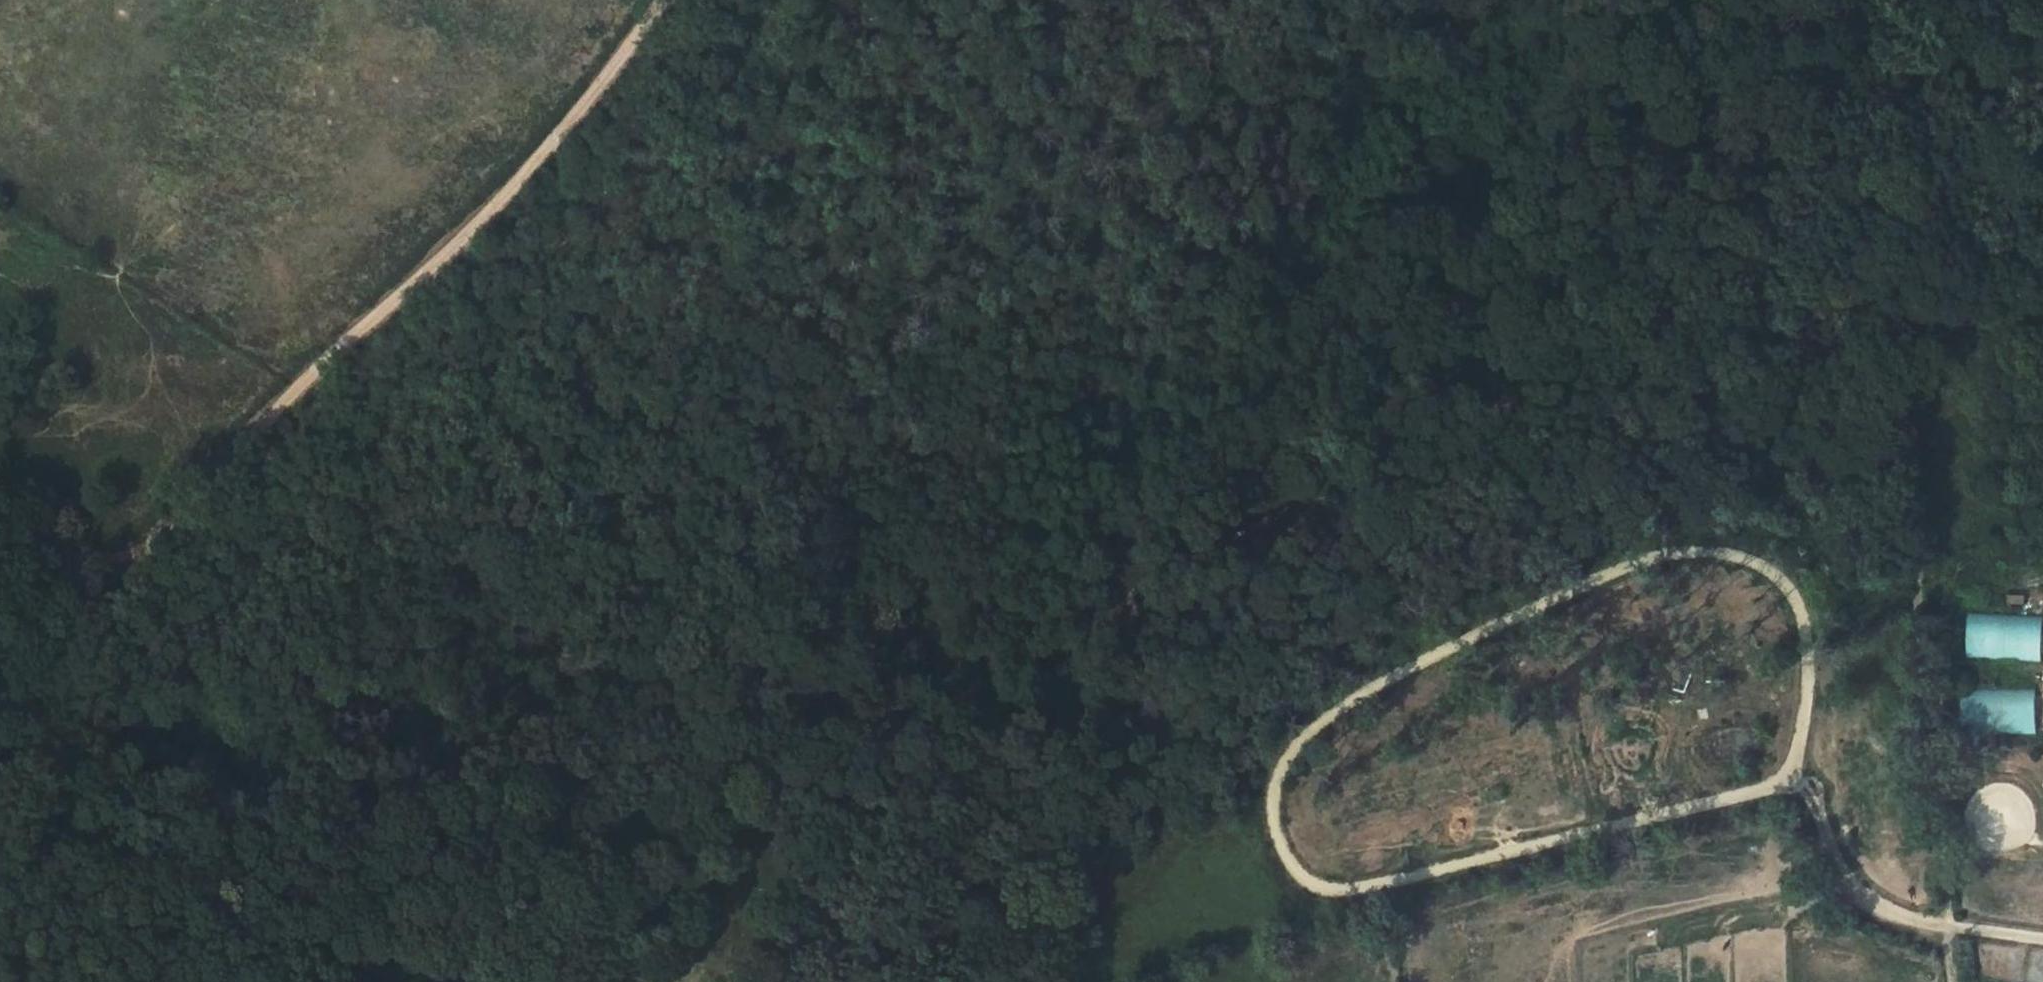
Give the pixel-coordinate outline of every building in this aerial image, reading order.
[(1961,611),(1960,658),(2036,659),(2037,612),(1961,611)]
